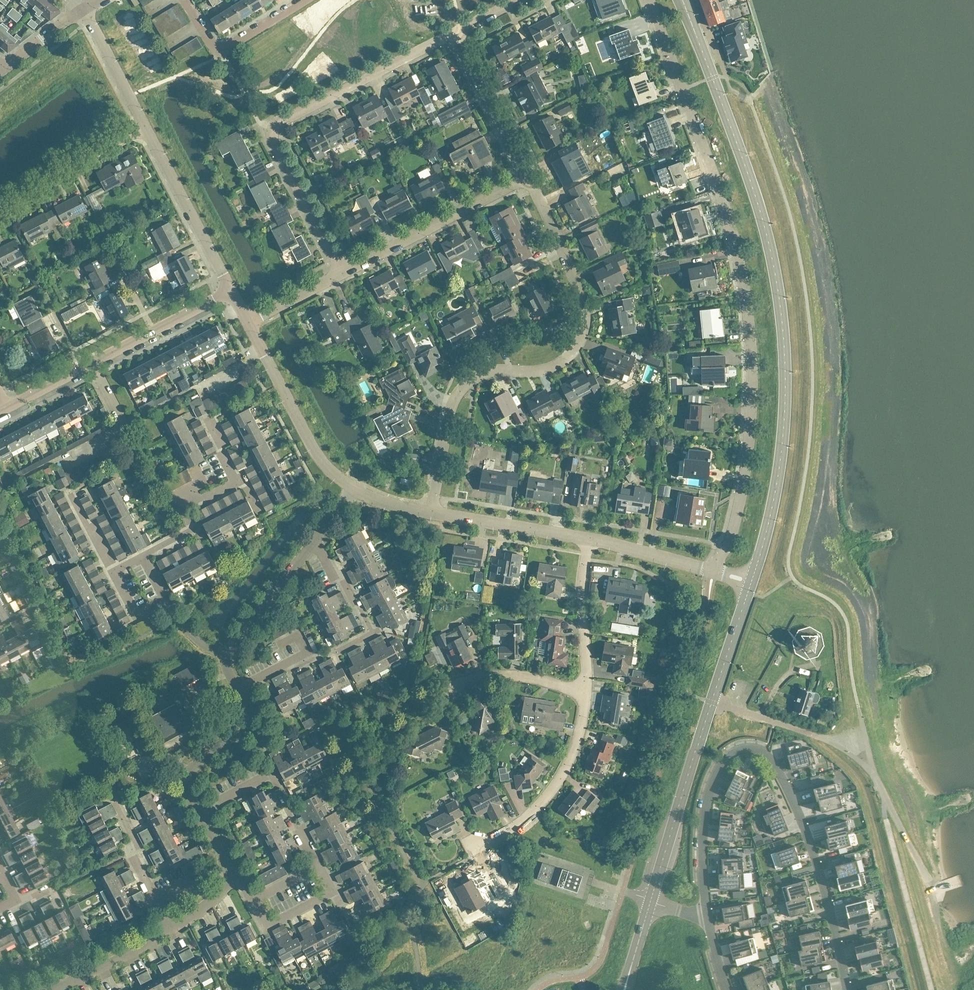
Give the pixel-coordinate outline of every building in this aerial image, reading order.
[(35,6),(39,9),(34,15),(38,18),(50,3),(48,0),(40,0),(35,6)] [(244,0),(241,0),(233,5),(241,19),(252,13),(244,0)] [(252,13),(263,6),(259,0),(244,0),(252,13)] [(603,18),(618,13),(618,14),(625,11),(621,0),(596,0),(603,18)] [(717,0),(702,6),(706,16),(729,7),(727,0),(724,0),(718,2),(717,0)] [(50,3),(38,18),(34,21),(31,19),(27,23),(34,29),(38,24),(45,16),(50,20),(61,11),(50,3)] [(182,14),(176,4),(171,7),(177,17),(182,14)] [(241,19),(233,5),(222,12),(230,26),(241,19)] [(11,18),(17,11),(13,7),(7,14),(11,18)] [(177,17),(171,7),(166,10),(172,20),(177,17)] [(729,7),(706,16),(710,26),(720,22),(725,21),(724,20),(733,17),(729,7)] [(166,10),(161,13),(167,23),(172,20),(166,10)] [(17,11),(11,18),(16,22),(22,15),(17,11)] [(222,12),(211,19),(219,33),(230,26),(222,12)] [(161,13),(156,16),(162,26),(167,23),(161,13)] [(188,23),(182,14),(177,17),(183,26),(188,23)] [(162,26),(156,16),(151,19),(157,29),(162,26)] [(177,17),(172,20),(178,29),(183,26),(177,17)] [(565,24),(556,28),(550,17),(529,27),(537,43),(545,38),(546,40),(562,32),(567,43),(573,40),(565,24)] [(178,29),(172,20),(167,23),(173,32),(178,29)] [(747,56),(746,54),(742,43),(745,43),(746,40),(739,21),(723,27),(726,35),(722,37),(726,47),(725,47),(726,47),(727,47),(728,51),(727,52),(728,52),(731,61),(747,56)] [(173,32),(167,23),(162,26),(168,35),(173,32)] [(5,25),(0,32),(0,46),(1,47),(10,34),(6,31),(9,28),(5,25)] [(168,35),(162,26),(157,29),(163,38),(168,35)] [(137,28),(130,33),(146,56),(149,54),(148,52),(153,49),(146,38),(145,39),(137,28)] [(609,36),(618,62),(640,54),(641,56),(642,56),(637,44),(638,44),(638,43),(637,43),(634,35),(631,37),(628,28),(609,36)] [(10,34),(1,47),(8,52),(33,33),(29,29),(25,35),(24,34),(21,38),(16,34),(14,37),(10,34)] [(532,61),(538,58),(528,40),(523,43),(518,33),(493,47),(501,62),(525,49),(532,61)] [(196,37),(191,40),(197,50),(202,47),(196,37)] [(191,40),(186,43),(192,53),(197,50),(191,40)] [(192,53),(186,43),(181,46),(187,56),(192,53)] [(187,56),(181,46),(176,49),(182,59),(187,56)] [(161,57),(157,47),(150,49),(153,60),(161,57)] [(176,49),(171,52),(177,62),(182,59),(176,49)] [(142,65),(146,63),(141,50),(136,52),(142,65)] [(529,75),(537,71),(543,68),(538,58),(532,61),(522,66),(527,76),(529,75)] [(149,71),(156,67),(152,61),(145,64),(149,71)] [(425,70),(432,83),(428,85),(433,94),(440,90),(444,98),(460,90),(452,75),(447,77),(445,72),(446,72),(441,62),(425,70)] [(506,81),(503,76),(507,74),(504,68),(495,73),(502,87),(512,82),(511,79),(506,81)] [(529,75),(520,80),(523,86),(516,90),(520,98),(518,99),(521,104),(522,103),(527,112),(543,103),(541,101),(544,99),(543,98),(545,97),(544,96),(547,94),(546,93),(548,92),(537,71),(529,75)] [(648,80),(645,71),(629,77),(636,96),(631,98),(634,106),(660,97),(660,96),(657,97),(653,86),(652,86),(649,80),(648,80)] [(410,77),(389,89),(397,105),(418,95),(424,106),(431,102),(423,86),(417,89),(410,77)] [(389,102),(394,100),(390,92),(385,95),(389,102)] [(383,108),(376,95),(353,107),(364,127),(386,116),(390,123),(396,120),(389,105),(383,108)] [(463,114),(470,111),(471,111),(465,100),(438,114),(443,125),(463,114)] [(572,110),(567,100),(555,106),(560,116),(572,110)] [(673,143),(665,119),(666,119),(664,114),(663,115),(663,117),(647,123),(657,149),(673,143)] [(564,140),(551,115),(533,124),(546,149),(564,140)] [(343,132),(338,123),(335,117),(318,125),(321,129),(330,148),(346,140),(347,143),(357,137),(352,128),(343,132)] [(646,124),(643,117),(628,122),(631,130),(646,124)] [(608,127),(593,135),(598,145),(613,137),(608,127)] [(321,129),(305,137),(317,160),(325,156),(323,152),(330,148),(321,129)] [(453,162),(467,155),(474,168),(487,162),(487,160),(492,157),(489,150),(491,149),(483,136),(482,137),(479,130),(453,144),(456,150),(449,154),(453,162)] [(251,153),(243,138),(239,131),(216,143),(222,155),(230,151),(239,169),(246,165),(253,177),(267,170),(256,150),(251,153)] [(580,153),(575,142),(558,151),(561,157),(553,162),(565,184),(558,188),(559,188),(581,176),(571,157),(580,153)] [(104,186),(93,192),(86,195),(95,212),(102,208),(95,196),(107,190),(107,189),(124,180),(128,187),(143,179),(139,172),(142,171),(133,153),(96,172),(104,186)] [(663,176),(668,188),(688,181),(680,161),(657,170),(659,177),(663,176)] [(419,202),(445,189),(442,183),(448,180),(439,162),(432,165),(436,173),(411,186),(419,202)] [(417,170),(420,177),(429,173),(426,166),(417,170)] [(334,182),(345,176),(341,169),(330,174),(334,182)] [(694,193),(707,188),(702,175),(689,179),(694,193)] [(273,196),(265,180),(250,189),(261,211),(269,207),(275,219),(289,212),(279,192),(273,196)] [(583,190),(585,188),(582,183),(569,189),(572,195),(576,193),(578,197),(564,204),(574,223),(595,213),(583,190)] [(377,194),(368,199),(375,212),(381,208),(386,219),(412,206),(403,189),(380,201),(377,194)] [(363,208),(344,218),(353,236),(364,231),(364,230),(368,227),(368,228),(374,225),(374,226),(375,225),(369,214),(375,212),(368,199),(365,193),(358,197),(363,208)] [(55,208),(50,211),(57,225),(62,223),(87,211),(79,194),(78,195),(55,207),(55,206),(55,207),(55,208)] [(522,235),(522,236),(525,234),(511,207),(490,218),(493,223),(491,224),(490,228),(497,241),(501,242),(502,246),(507,243),(522,235)] [(702,216),(700,216),(697,209),(676,215),(684,239),(698,234),(699,237),(708,234),(702,216)] [(44,214),(44,212),(43,212),(44,213),(21,225),(20,224),(28,241),(52,229),(52,228),(57,225),(50,211),(44,214)] [(648,229),(662,224),(658,211),(643,215),(648,229)] [(584,237),(579,239),(583,247),(584,247),(590,259),(607,251),(595,227),(598,225),(595,220),(580,227),(584,237)] [(180,244),(169,222),(155,230),(159,237),(155,239),(162,252),(156,256),(159,262),(172,255),(169,250),(180,244)] [(295,238),(287,223),(272,230),(284,253),(291,249),(297,261),(311,254),(301,235),(295,238)] [(468,231),(471,237),(478,250),(483,247),(474,229),(468,231)] [(464,240),(460,233),(441,243),(445,250),(438,254),(438,253),(437,253),(448,274),(449,274),(448,272),(450,271),(452,263),(450,259),(461,253),(463,257),(471,259),(480,254),(481,256),(478,250),(471,237),(464,240)] [(507,243),(502,246),(501,246),(504,254),(508,252),(514,264),(532,254),(522,236),(522,235),(507,243)] [(3,266),(7,264),(9,268),(25,260),(14,240),(0,248),(0,267),(3,266)] [(435,267),(426,251),(403,263),(412,280),(435,267)] [(606,266),(594,272),(604,294),(615,289),(613,284),(624,279),(618,266),(626,262),(621,252),(603,260),(606,266)] [(172,255),(159,262),(162,268),(169,265),(176,279),(180,277),(183,284),(197,276),(186,255),(175,261),(172,255)] [(85,266),(89,274),(84,277),(87,282),(92,280),(96,288),(91,290),(94,296),(108,288),(106,283),(111,280),(100,258),(85,266)] [(166,274),(162,268),(159,262),(148,268),(154,280),(166,274)] [(657,268),(659,276),(680,270),(677,262),(657,268)] [(716,285),(711,265),(689,270),(691,283),(695,282),(697,289),(716,285)] [(504,279),(514,274),(510,266),(496,274),(500,281),(504,279)] [(442,283),(449,280),(442,267),(436,271),(442,283)] [(518,278),(525,276),(522,269),(516,271),(518,278)] [(394,277),(391,272),(390,270),(382,274),(382,275),(371,281),(371,280),(370,280),(378,296),(397,286),(400,290),(407,287),(400,274),(394,277)] [(515,273),(514,274),(504,279),(509,288),(519,282),(515,273)] [(471,303),(479,299),(472,286),(464,290),(471,303)] [(535,317),(554,307),(552,307),(546,295),(545,295),(541,287),(543,286),(524,296),(535,317)] [(108,288),(94,296),(97,301),(102,299),(113,321),(128,313),(117,291),(111,293),(108,288)] [(42,316),(31,295),(25,297),(23,298),(23,299),(13,304),(24,326),(26,325),(29,330),(43,322),(41,317),(42,316)] [(606,338),(630,333),(636,332),(635,324),(629,325),(627,318),(626,310),(632,309),(630,297),(616,300),(617,307),(608,308),(613,336),(606,337),(606,338)] [(487,308),(496,324),(515,314),(507,298),(487,308)] [(473,305),(468,308),(448,318),(450,323),(442,328),(447,339),(450,338),(454,346),(474,335),(470,327),(476,324),(482,321),(473,305)] [(338,325),(332,313),(329,308),(330,307),(309,318),(313,316),(314,319),(312,320),(322,340),(324,339),(333,334),(337,343),(351,336),(350,335),(349,332),(350,331),(345,321),(338,325)] [(700,326),(701,338),(724,336),(722,317),(720,317),(719,308),(699,310),(701,326),(700,326)] [(357,315),(345,321),(350,331),(349,332),(350,335),(351,336),(350,334),(352,334),(364,356),(383,346),(371,323),(363,327),(357,315)] [(43,322),(29,330),(31,335),(30,336),(41,358),(51,353),(53,352),(59,349),(48,327),(46,328),(43,322)] [(216,325),(205,331),(213,347),(224,341),(225,344),(226,343),(216,325)] [(194,337),(202,353),(204,358),(216,352),(213,347),(205,331),(204,329),(197,332),(198,335),(194,337)] [(396,351),(400,349),(392,333),(387,335),(396,351)] [(435,347),(426,351),(424,348),(417,351),(408,334),(397,340),(409,363),(417,359),(426,375),(436,370),(433,365),(442,361),(435,347)] [(202,353),(194,337),(182,343),(190,359),(202,353)] [(182,343),(171,349),(179,365),(190,359),(182,343)] [(610,348),(607,356),(604,355),(601,365),(606,367),(603,375),(613,378),(614,377),(621,379),(624,373),(629,375),(635,357),(610,348)] [(171,349),(159,356),(167,371),(179,365),(171,349)] [(701,384),(725,384),(724,367),(725,367),(725,355),(692,356),(692,368),(701,368),(701,384)] [(159,356),(148,361),(156,377),(167,371),(159,356)] [(232,356),(221,362),(222,365),(225,369),(236,363),(232,356)] [(148,361),(147,362),(146,360),(135,365),(136,367),(144,383),(146,386),(157,380),(156,377),(148,361)] [(225,369),(222,365),(215,369),(217,373),(225,369)] [(144,383),(136,367),(124,374),(133,392),(134,391),(132,389),(144,383)] [(405,408),(408,397),(417,393),(409,378),(407,379),(401,367),(379,379),(384,388),(385,387),(390,396),(387,403),(393,405),(394,405),(405,408)] [(592,389),(595,395),(602,391),(591,369),(590,370),(594,378),(588,381),(581,368),(584,374),(562,385),(559,380),(558,380),(569,401),(592,389)] [(244,379),(239,381),(244,392),(250,389),(244,379)] [(244,392),(239,381),(234,384),(239,395),(244,392)] [(182,391),(190,387),(188,383),(180,387),(182,391)] [(239,395),(234,384),(229,387),(234,397),(239,395)] [(681,392),(691,393),(692,386),(682,385),(681,392)] [(229,387),(223,390),(229,400),(234,397),(229,387)] [(171,397),(178,393),(176,389),(169,393),(171,397)] [(223,390),(218,392),(224,403),(229,400),(223,390)] [(554,410),(564,405),(557,392),(549,396),(546,390),(539,393),(539,394),(527,401),(534,416),(552,407),(554,410)] [(520,407),(517,409),(508,391),(485,403),(490,413),(487,414),(491,422),(511,412),(517,424),(524,420),(526,419),(520,407)] [(218,392),(213,395),(218,406),(224,403),(218,392)] [(80,416),(92,410),(84,393),(83,393),(84,395),(73,401),(80,416)] [(159,403),(167,399),(165,395),(157,399),(159,403)] [(213,395),(207,398),(213,408),(218,406),(213,395)] [(203,403),(200,397),(189,402),(197,417),(207,412),(203,403)] [(207,398),(202,401),(208,411),(213,408),(207,398)] [(141,412),(155,405),(152,399),(138,407),(141,412)] [(73,401),(61,407),(69,422),(80,416),(73,401)] [(394,405),(393,405),(391,411),(383,416),(382,414),(373,419),(385,441),(396,435),(397,437),(412,429),(408,421),(411,410),(405,408),(394,405)] [(691,407),(689,428),(699,428),(699,430),(713,431),(714,421),(711,421),(712,406),(697,405),(697,407),(691,407)] [(61,407),(50,413),(58,428),(61,434),(66,431),(63,425),(69,422),(61,407)] [(254,419),(248,408),(233,416),(238,428),(254,419)] [(50,413),(38,419),(46,434),(58,428),(50,413)] [(187,426),(181,415),(165,423),(171,434),(187,426)] [(46,434),(38,419),(27,425),(35,440),(46,434)] [(254,419),(238,428),(244,438),(260,430),(254,419)] [(35,440),(27,425),(15,431),(23,446),(35,440)] [(187,426),(171,434),(177,445),(192,437),(187,426)] [(92,438),(104,432),(102,427),(90,434),(92,438)] [(207,434),(205,430),(197,434),(199,438),(207,434)] [(260,430),(244,438),(250,449),(266,441),(260,430)] [(23,446),(15,431),(4,437),(12,452),(23,446)] [(90,434),(78,440),(80,444),(92,438),(90,434)] [(4,437),(0,438),(0,458),(12,452),(4,437)] [(198,448),(192,437),(177,445),(182,456),(198,448)] [(78,440),(67,446),(69,450),(80,444),(78,440)] [(213,445),(210,441),(203,445),(205,449),(213,445)] [(266,441),(250,449),(256,460),(272,452),(266,441)] [(69,450),(67,446),(55,452),(57,456),(69,450)] [(112,448),(107,450),(112,461),(118,458),(112,448)] [(204,459),(198,448),(182,456),(188,468),(198,463),(204,459)] [(685,463),(684,465),(682,465),(681,472),(694,473),(693,475),(708,477),(710,451),(689,449),(687,463),(685,463)] [(107,450),(101,453),(107,464),(112,461),(107,450)] [(57,456),(55,452),(44,458),(46,462),(57,456)] [(272,452),(256,460),(261,471),(277,463),(272,452)] [(101,453),(96,456),(102,466),(107,464),(101,453)] [(102,466),(96,456),(91,459),(96,469),(102,466)] [(578,458),(568,456),(566,469),(576,471),(578,458)] [(44,458),(32,464),(35,468),(46,462),(44,458)] [(91,459),(86,461),(91,472),(96,469),(91,459)] [(91,472),(86,461),(81,464),(86,475),(91,472)] [(244,462),(236,466),(238,470),(243,467),(246,466),(244,462)] [(277,463),(261,471),(267,482),(283,474),(277,463)] [(32,464),(21,470),(23,474),(35,468),(32,464)] [(86,475),(81,464),(75,467),(81,477),(86,475)] [(81,477),(75,467),(70,470),(75,480),(81,477)] [(192,479),(186,469),(180,472),(186,482),(192,479)] [(23,474),(21,470),(12,474),(14,479),(23,474)] [(75,480),(70,470),(65,472),(70,483),(75,480)] [(516,486),(518,474),(508,472),(507,474),(482,470),(479,489),(505,493),(506,484),(516,486)] [(180,472),(175,475),(180,485),(186,482),(180,472)] [(289,485),(283,474),(267,482),(273,493),(289,485)] [(590,477),(575,474),(570,504),(579,506),(580,502),(596,505),(600,484),(589,482),(590,477)] [(175,475),(169,478),(174,489),(180,485),(175,475)] [(112,479),(109,481),(106,476),(93,482),(96,488),(102,499),(118,491),(112,479)] [(169,478),(163,481),(168,491),(169,492),(174,489),(169,478)] [(561,493),(563,481),(552,479),(552,482),(529,478),(526,497),(550,501),(552,492),(561,493)] [(46,485),(35,491),(31,484),(22,489),(26,496),(28,495),(34,506),(50,498),(47,493),(49,491),(46,485)] [(289,485),(273,493),(279,504),(295,496),(289,485)] [(645,488),(635,486),(634,490),(621,488),(620,494),(618,494),(615,511),(625,513),(626,510),(647,513),(651,493),(644,492),(645,488)] [(124,487),(118,491),(102,499),(108,510),(124,501),(121,496),(127,493),(124,487)] [(64,495),(62,491),(54,495),(56,499),(64,495)] [(233,492),(229,494),(233,502),(237,500),(233,492)] [(258,496),(260,500),(268,496),(266,492),(258,496)] [(703,518),(701,518),(704,498),(681,494),(676,521),(701,525),(703,518)] [(55,509),(50,498),(34,506),(39,517),(55,509)] [(226,506),(222,498),(218,500),(222,508),(226,506)] [(247,500),(236,506),(244,522),(255,516),(247,500)] [(129,512),(124,501),(108,510),(113,521),(129,512)] [(70,506),(68,502),(60,506),(62,510),(70,506)] [(244,522),(236,506),(225,512),(233,528),(244,522)] [(55,509),(39,517),(45,528),(61,520),(55,509)] [(205,517),(201,509),(197,511),(201,519),(205,517)] [(96,511),(88,515),(90,519),(98,515),(96,511)] [(129,512),(113,521),(119,532),(135,523),(129,512)] [(225,512),(214,518),(222,534),(233,528),(225,512)] [(75,517),(73,513),(66,517),(68,521),(75,517)] [(16,525),(24,525),(24,514),(16,514),(16,525)] [(222,534),(214,518),(203,524),(214,546),(225,540),(222,534)] [(99,523),(101,527),(109,523),(107,519),(99,523)] [(61,520),(45,528),(51,539),(67,531),(61,520)] [(141,534),(135,523),(119,532),(125,543),(141,534)] [(81,528),(79,524),(71,528),(73,532),(81,528)] [(412,526),(407,529),(405,529),(411,541),(417,537),(412,526)] [(105,534),(107,538),(115,534),(113,530),(105,534)] [(67,531),(51,539),(56,550),(73,542),(67,531)] [(361,531),(345,539),(347,543),(335,550),(338,556),(366,541),(361,531)] [(147,546),(141,534),(125,543),(131,554),(147,546)] [(85,535),(73,542),(56,550),(51,553),(56,562),(59,563),(79,553),(76,547),(78,546),(79,543),(87,539),(85,535)] [(118,541),(110,545),(113,549),(120,545),(118,541)] [(193,541),(190,544),(194,551),(198,549),(193,541)] [(366,541),(338,556),(341,562),(354,556),(356,560),(372,552),(366,541)] [(461,570),(462,564),(479,567),(482,548),(468,546),(467,548),(454,546),(452,563),(451,569),(461,570)] [(183,547),(179,549),(183,557),(187,555),(183,547)] [(207,550),(196,556),(204,572),(216,566),(207,550)] [(376,550),(372,552),(356,560),(358,565),(346,571),(349,577),(378,563),(381,561),(382,558),(379,551),(376,550)] [(124,552),(116,556),(118,560),(126,556),(124,552)] [(499,559),(498,564),(492,563),(490,580),(510,583),(512,575),(518,576),(521,555),(505,552),(504,560),(499,559)] [(172,553),(168,555),(172,563),(176,561),(172,553)] [(196,556),(185,562),(193,578),(204,572),(196,556)] [(92,562),(90,558),(83,563),(85,567),(92,562)] [(161,559),(157,561),(161,569),(165,566),(161,559)] [(193,578),(185,562),(174,567),(182,583),(193,578)] [(378,563),(349,577),(353,584),(365,578),(367,582),(383,574),(378,563)] [(539,563),(536,580),(547,581),(545,595),(560,597),(562,584),(564,584),(567,567),(539,563)] [(84,576),(78,565),(62,573),(68,584),(84,576)] [(182,583),(174,567),(163,573),(171,589),(182,583)] [(98,573),(96,569),(88,573),(90,577),(98,573)] [(481,583),(483,572),(475,571),(473,582),(481,583)] [(89,587),(84,576),(68,584),(73,595),(89,587)] [(372,590),(359,597),(363,603),(391,588),(394,587),(395,584),(392,577),(389,576),(370,586),(372,590)] [(619,611),(634,613),(636,605),(642,606),(645,585),(621,581),(621,579),(609,577),(606,600),(621,602),(619,611)] [(104,584),(102,580),(94,584),(96,588),(104,584)] [(89,587),(73,595),(79,606),(95,598),(89,587)] [(115,592),(113,588),(105,592),(107,596),(115,592)] [(391,588),(363,603),(366,609),(378,603),(381,607),(397,599),(391,588)] [(326,593),(310,601),(315,612),(344,597),(341,591),(328,597),(326,593)] [(344,597),(315,612),(321,623),(337,614),(335,610),(347,603),(344,597)] [(95,598),(79,606),(85,617),(101,609),(95,598)] [(121,603),(118,599),(111,603),(113,607),(121,603)] [(397,599),(381,607),(383,612),(376,616),(379,622),(402,610),(397,599)] [(107,620),(101,609),(85,617),(91,628),(107,620)] [(126,614),(124,610),(116,614),(119,618),(126,614)] [(402,610),(379,622),(382,628),(390,624),(392,629),(408,621),(402,610)] [(339,619),(337,614),(321,623),(327,633),(355,619),(352,613),(347,616),(346,615),(339,619)] [(158,625),(153,614),(148,617),(153,628),(158,625)] [(294,614),(289,617),(295,628),(300,625),(294,614)] [(21,617),(16,620),(30,648),(43,641),(45,645),(44,645),(46,649),(51,647),(49,643),(48,643),(37,622),(32,625),(32,627),(26,630),(22,622),(23,622),(21,617)] [(148,617),(143,620),(148,630),(153,628),(148,617)] [(295,628),(289,617),(288,618),(284,620),(290,631),(295,628)] [(544,617),(542,627),(540,639),(546,640),(544,656),(549,657),(548,663),(566,666),(568,653),(562,652),(564,636),(557,635),(558,629),(559,619),(544,617)] [(358,624),(355,619),(327,633),(332,644),(348,636),(346,631),(353,627),(358,624)] [(30,648),(16,620),(10,623),(13,627),(14,627),(18,635),(12,638),(20,653),(30,648)] [(113,631),(107,620),(91,628),(100,645),(111,639),(107,634),(113,631)] [(148,630),(143,620),(137,623),(143,633),(148,630)] [(290,631),(284,620),(279,623),(284,633),(290,631)] [(414,625),(410,625),(407,637),(417,639),(421,621),(415,620),(414,625)] [(521,640),(521,622),(508,623),(508,624),(495,624),(495,635),(508,635),(508,646),(497,646),(497,658),(508,657),(508,659),(519,659),(519,640),(521,640)] [(143,633),(137,623),(132,625),(138,636),(143,633)] [(279,623),(274,625),(279,636),(284,633),(279,623)] [(454,628),(455,630),(446,634),(445,632),(436,636),(441,647),(443,646),(453,666),(471,657),(462,639),(469,636),(463,624),(454,628)] [(279,636),(274,625),(269,628),(274,639),(279,636)] [(0,634),(0,642),(9,659),(20,653),(12,638),(5,641),(1,633),(0,634)] [(807,652),(813,650),(814,649),(817,644),(817,643),(816,637),(815,636),(809,633),(808,633),(802,634),(801,635),(798,640),(798,642),(800,648),(801,649),(806,652),(807,652)] [(381,635),(375,638),(389,666),(400,661),(400,660),(405,657),(407,653),(399,639),(396,638),(389,641),(392,645),(387,647),(381,635)] [(375,638),(368,641),(375,654),(371,656),(379,672),(389,666),(375,638)] [(9,659),(0,642),(0,664),(9,659)] [(628,664),(630,664),(633,647),(605,642),(602,659),(615,661),(613,672),(626,674),(628,664)] [(366,659),(359,646),(353,649),(368,678),(379,672),(371,656),(366,659)] [(353,649),(347,652),(354,665),(349,668),(357,683),(368,678),(353,649)] [(337,670),(336,668),(331,657),(324,661),(339,689),(350,683),(342,667),(337,670)] [(339,689),(324,661),(318,664),(325,676),(320,678),(329,694),(339,689)] [(204,676),(197,662),(170,676),(177,690),(204,676)] [(316,681),(309,669),(303,672),(318,700),(329,694),(320,678),(316,681)] [(292,688),(286,677),(283,672),(277,675),(297,713),(300,712),(297,705),(305,701),(299,690),(299,689),(297,685),(292,688)] [(318,700),(303,672),(297,675),(304,687),(299,689),(299,690),(305,701),(307,706),(318,700)] [(277,675),(271,678),(279,694),(275,697),(283,713),(291,708),(294,714),(297,713),(277,675)] [(647,681),(627,678),(626,686),(646,689),(647,681)] [(801,688),(797,700),(793,711),(807,715),(811,701),(814,702),(816,701),(817,700),(818,696),(818,695),(817,694),(814,692),(801,688)] [(625,706),(627,695),(617,693),(617,697),(603,695),(601,706),(606,707),(603,721),(620,724),(622,714),(628,715),(629,706),(625,706)] [(493,701),(490,697),(479,695),(475,698),(473,709),(476,713),(471,716),(471,721),(479,733),(491,725),(492,720),(489,715),(490,713),(493,701)] [(187,712),(191,710),(183,696),(180,698),(187,712)] [(525,697),(523,710),(521,722),(562,729),(564,714),(553,712),(555,702),(525,697)] [(147,718),(161,744),(191,728),(177,702),(147,718)] [(831,716),(827,715),(824,717),(823,721),(817,719),(816,723),(827,727),(831,716)] [(305,728),(316,723),(313,718),(312,716),(302,722),(305,728)] [(431,749),(432,747),(440,749),(446,731),(434,727),(432,733),(426,731),(418,735),(412,733),(406,751),(419,755),(420,749),(426,751),(431,749)] [(315,735),(313,730),(307,733),(314,745),(309,748),(317,764),(328,758),(316,735),(315,735)] [(295,746),(300,743),(298,738),(292,741),(295,746)] [(591,748),(585,767),(586,768),(585,772),(602,778),(604,774),(599,772),(603,760),(608,762),(614,745),(601,740),(597,750),(591,748)] [(293,747),(291,742),(285,744),(292,757),(287,759),(296,775),(298,779),(309,774),(306,769),(294,746),(293,747)] [(317,764),(309,748),(304,750),(300,743),(295,746),(294,746),(306,769),(317,764)] [(788,746),(790,754),(788,754),(792,770),(816,764),(812,748),(802,751),(800,743),(788,746)] [(279,754),(277,750),(272,753),(274,757),(273,757),(285,780),(283,781),(286,786),(290,783),(288,779),(296,775),(287,759),(283,761),(279,754)] [(531,789),(530,787),(531,787),(531,784),(545,764),(538,759),(536,762),(529,757),(517,774),(514,774),(516,789),(522,788),(523,790),(531,789)] [(482,764),(486,771),(493,767),(489,760),(482,764)] [(738,770),(729,789),(726,795),(745,804),(751,792),(743,788),(749,775),(738,770)] [(817,800),(840,794),(838,794),(835,782),(814,788),(817,800)] [(492,786),(469,797),(478,814),(487,810),(492,819),(503,813),(498,804),(501,802),(492,786)] [(278,788),(273,791),(265,795),(263,790),(247,798),(253,809),(276,797),(276,796),(281,794),(278,788)] [(572,817),(582,805),(590,811),(599,799),(587,790),(580,798),(572,791),(559,807),(572,817)] [(852,790),(841,792),(844,807),(855,805),(852,790)] [(139,805),(131,809),(134,814),(155,803),(149,792),(136,800),(139,805)] [(302,815),(325,803),(319,792),(303,800),(306,805),(298,809),(302,815)] [(840,794),(817,800),(817,801),(819,800),(822,812),(843,806),(840,794)] [(253,809),(258,820),(270,814),(275,812),(272,807),(279,803),(276,797),(253,809)] [(2,800),(0,801),(0,815),(8,810),(2,800)] [(425,822),(433,837),(440,833),(442,837),(458,829),(453,819),(462,814),(454,800),(446,804),(449,810),(425,822)] [(98,810),(95,804),(82,811),(87,822),(114,808),(111,803),(98,810)] [(155,803),(134,814),(136,820),(144,816),(147,821),(161,814),(155,803)] [(325,803),(302,815),(305,821),(312,818),(315,822),(320,820),(331,814),(325,803)] [(775,835),(787,830),(789,829),(787,823),(779,804),(767,808),(768,813),(760,817),(766,831),(772,829),(775,835)] [(117,813),(114,808),(87,822),(93,832),(106,826),(103,820),(117,813)] [(14,821),(8,810),(0,815),(0,828),(14,821)] [(322,824),(309,831),(312,837),(341,822),(335,811),(331,814),(320,820),(322,824)] [(852,824),(860,822),(857,811),(849,814),(852,824)] [(721,812),(719,833),(718,839),(734,841),(735,828),(733,827),(734,813),(721,812)] [(150,826),(137,833),(140,838),(166,825),(161,814),(147,821),(150,826)] [(258,820),(254,822),(259,833),(283,821),(279,815),(272,819),(270,814),(258,820)] [(848,832),(848,833),(850,832),(847,820),(825,825),(828,837),(828,838),(848,832)] [(0,828),(0,835),(3,833),(6,839),(19,832),(14,821),(0,828)] [(286,827),(283,821),(259,833),(265,844),(281,835),(279,831),(286,827)] [(346,833),(341,822),(312,837),(315,843),(328,836),(331,841),(346,833)] [(59,833),(54,824),(51,826),(54,831),(50,833),(52,837),(59,833)] [(166,825),(140,838),(143,844),(156,837),(158,842),(172,835),(166,825)] [(106,826),(93,832),(99,843),(121,832),(118,826),(109,831),(106,826)] [(123,837),(121,832),(99,843),(104,854),(117,847),(114,842),(123,837)] [(828,838),(828,837),(827,837),(830,850),(851,845),(848,833),(848,832),(828,838)] [(346,833),(331,841),(333,845),(320,852),(323,858),(352,844),(346,833)] [(172,835),(158,842),(161,848),(148,854),(151,860),(178,846),(172,835)] [(281,835),(265,844),(271,854),(294,842),(291,836),(284,840),(281,835)] [(754,845),(761,841),(757,835),(751,839),(754,845)] [(15,849),(2,856),(4,861),(31,847),(25,836),(12,843),(15,849)] [(294,842),(271,854),(277,865),(282,863),(292,857),(290,852),(297,848),(294,842)] [(352,844),(323,858),(327,865),(340,858),(342,863),(358,855),(352,844)] [(800,861),(798,855),(795,845),(771,854),(776,869),(800,861)] [(178,846),(151,860),(154,865),(167,858),(170,864),(183,857),(178,846)] [(37,858),(31,847),(4,861),(7,866),(21,859),(23,865),(37,858)] [(719,874),(744,872),(743,857),(718,858),(719,874)] [(37,858),(23,865),(26,870),(13,877),(16,882),(42,868),(37,858)] [(196,870),(190,859),(185,861),(191,873),(196,870)] [(859,872),(860,872),(857,860),(836,865),(839,877),(859,872)] [(191,873),(185,861),(179,864),(185,875),(191,873)] [(353,880),(369,872),(363,861),(335,876),(338,882),(350,876),(353,880)] [(549,883),(554,866),(542,862),(536,879),(549,883)] [(282,863),(277,865),(276,866),(282,876),(287,873),(282,863)] [(282,876),(276,866),(272,868),(277,879),(282,876)] [(455,888),(468,913),(486,903),(477,888),(487,883),(478,867),(466,874),(469,880),(455,888)] [(48,879),(42,868),(16,882),(18,887),(32,880),(35,886),(48,879)] [(277,879),(272,868),(267,871),(272,881),(277,879)] [(577,892),(582,875),(562,868),(556,885),(577,892)] [(113,870),(100,877),(106,888),(133,874),(130,869),(116,876),(113,870)] [(267,871),(261,873),(267,884),(272,881),(267,871)] [(355,885),(343,891),(346,897),(374,883),(369,872),(353,880),(355,885)] [(744,872),(719,874),(720,889),(745,888),(744,872)] [(839,877),(837,877),(840,890),(862,884),(859,872),(839,877)] [(267,884),(261,873),(256,876),(262,887),(267,884)] [(133,874),(106,888),(111,899),(124,892),(122,887),(136,879),(133,874)] [(810,895),(809,889),(806,880),(782,887),(786,902),(810,895)] [(380,893),(374,883),(346,897),(349,903),(361,897),(364,902),(380,893)] [(127,897),(124,892),(111,899),(117,910),(144,896),(141,890),(127,897)] [(366,906),(359,910),(362,916),(386,904),(380,893),(364,902),(366,906)] [(815,910),(810,895),(786,902),(790,917),(815,910)] [(144,896),(117,910),(123,920),(136,913),(133,908),(147,901),(144,896)] [(50,899),(45,902),(59,929),(70,923),(63,910),(58,913),(50,899)] [(869,912),(870,912),(867,899),(846,905),(849,916),(849,917),(869,912)] [(59,929),(45,902),(40,905),(47,918),(41,921),(48,934),(59,929)] [(542,910),(543,903),(536,902),(535,909),(542,910)] [(747,903),(725,907),(722,907),(725,923),(739,921),(740,928),(755,925),(753,918),(750,918),(747,903)] [(536,918),(538,911),(525,908),(523,915),(536,918)] [(350,935),(342,919),(338,922),(331,909),(325,912),(339,940),(350,935)] [(36,924),(29,911),(23,913),(37,940),(48,934),(41,921),(36,924)] [(762,921),(774,919),(773,911),(760,912),(762,921)] [(339,940),(325,912),(319,915),(325,928),(321,930),(329,946),(339,940)] [(849,917),(849,916),(848,917),(851,929),(872,924),(869,912),(849,917)] [(37,940),(23,913),(18,916),(25,930),(20,933),(27,946),(37,940)] [(231,917),(245,943),(256,938),(249,925),(243,928),(236,914),(231,917)] [(245,943),(231,917),(226,920),(233,933),(227,936),(234,949),(245,943)] [(534,927),(528,926),(529,920),(522,919),(521,932),(533,934),(534,927)] [(329,946),(321,930),(316,933),(310,920),(304,923),(318,952),(329,946)] [(318,952),(304,923),(297,927),(304,939),(299,942),(305,953),(307,957),(318,952)] [(222,939),(215,925),(209,928),(224,955),(234,949),(227,936),(222,939)] [(5,948),(16,942),(9,929),(3,932),(0,926),(0,939),(5,948)] [(299,942),(297,937),(292,940),(286,927),(279,930),(294,959),(298,957),(305,953),(299,942)] [(224,955),(209,928),(204,931),(212,944),(206,947),(213,960),(224,955)] [(280,946),(275,948),(274,946),(269,949),(277,964),(282,962),(284,964),(294,959),(279,930),(273,934),(280,946)] [(823,945),(822,940),(820,930),(795,936),(799,951),(823,945)] [(734,959),(736,958),(758,952),(754,937),(730,944),(734,959)] [(879,952),(876,940),(855,946),(858,958),(860,958),(879,952)] [(827,960),(823,945),(799,951),(802,966),(827,960)] [(189,946),(183,948),(198,975),(208,969),(201,956),(196,959),(189,946)] [(183,948),(178,951),(185,965),(180,968),(187,981),(198,975),(183,948)] [(881,952),(879,952),(860,958),(863,970),(884,964),(881,952)] [(174,970),(167,957),(162,960),(176,986),(187,981),(180,968),(174,970)] [(552,961),(552,970),(572,968),(572,959),(552,961)] [(162,960),(157,962),(164,976),(158,979),(164,989),(169,989),(176,986),(162,960)] [(533,979),(550,970),(546,962),(529,971),(533,979)] [(140,971),(150,989),(164,989),(158,979),(153,982),(146,968),(140,971)] [(768,983),(763,968),(739,977),(744,989),(749,989),(768,983)] [(135,974),(143,987),(137,989),(150,989),(140,971),(135,974)] [(888,980),(867,985),(868,989),(891,989),(888,980)] [(828,981),(806,985),(806,989),(832,989),(830,981),(828,981)]
